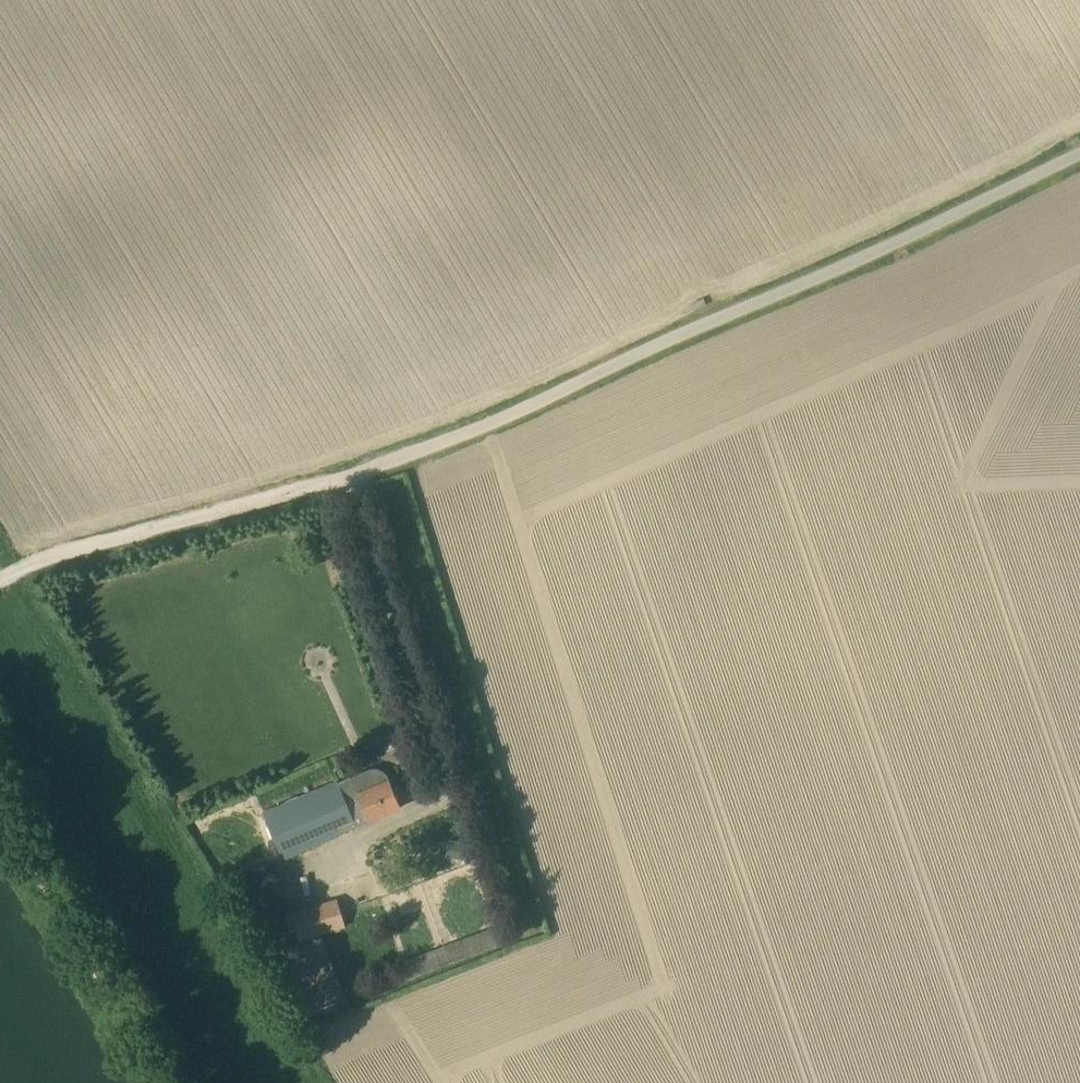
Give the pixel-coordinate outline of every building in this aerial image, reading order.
[(389,781),(387,776),(382,771),(377,769),(371,769),(350,778),(357,794),(345,798),(338,781),(267,812),(285,855),(401,807),(390,780),(389,781)] [(346,926),(337,897),(290,911),(296,930),(299,940),(346,926)]
